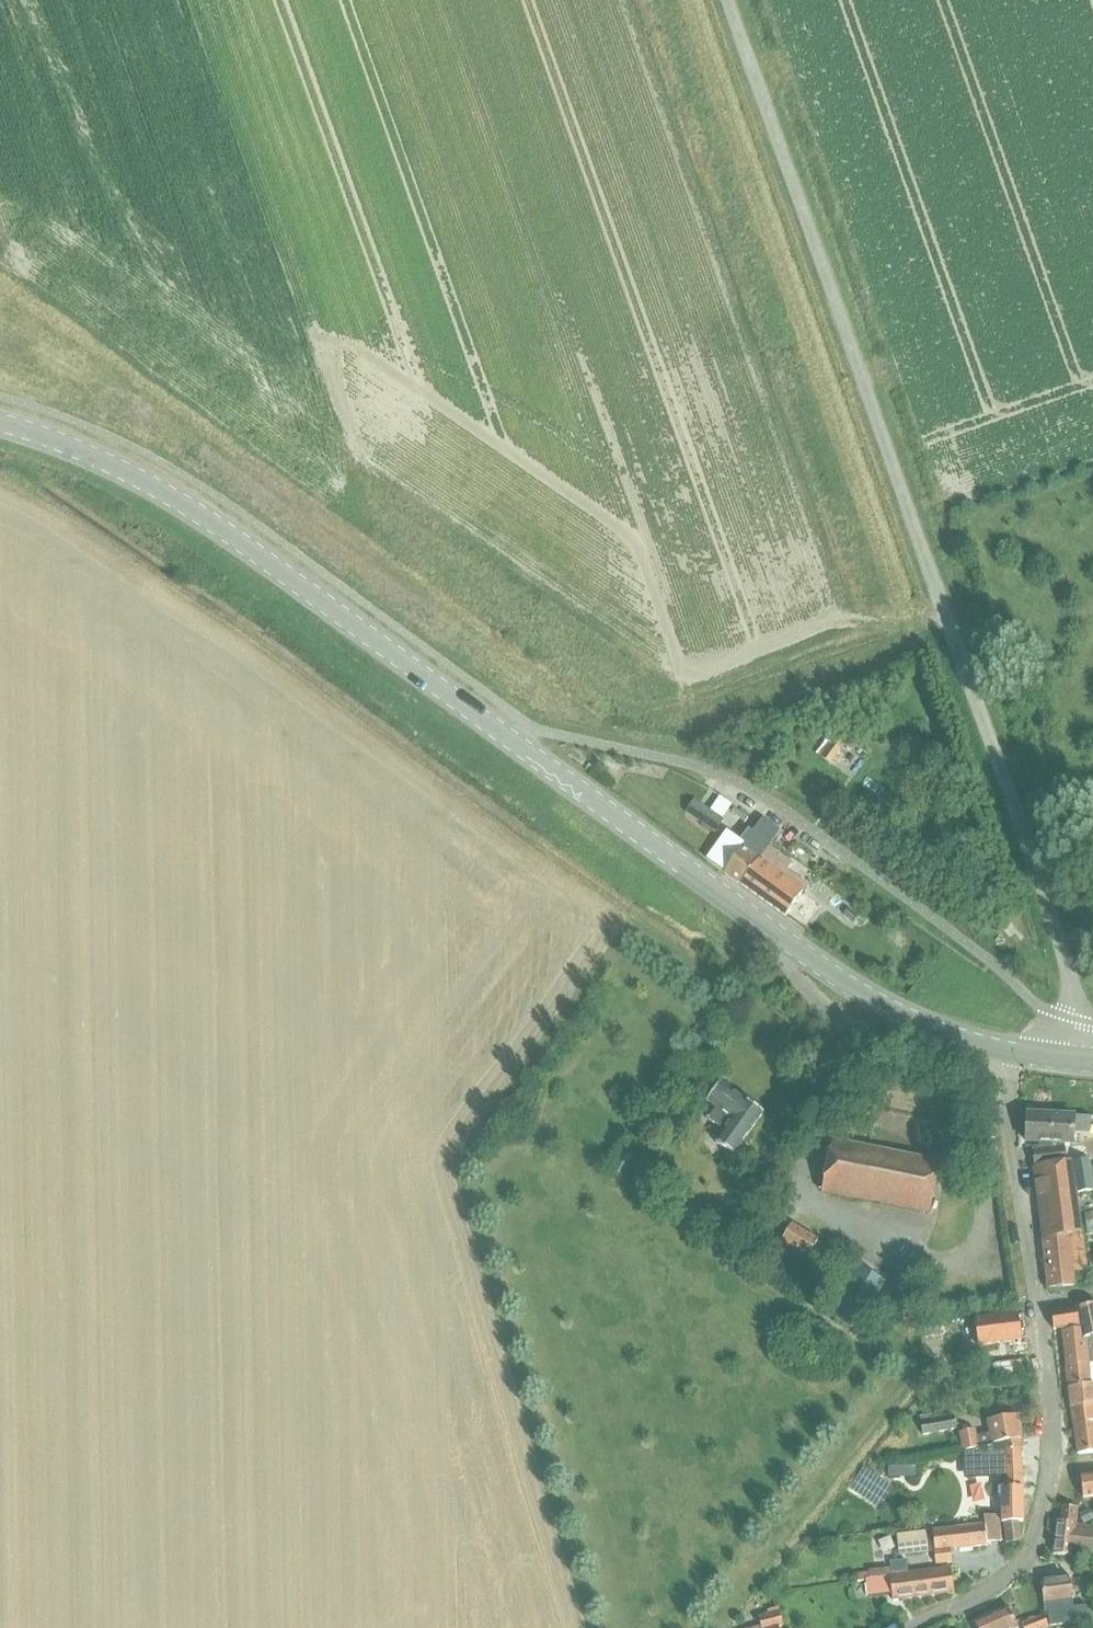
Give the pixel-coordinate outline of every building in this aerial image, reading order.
[(818,756),(829,764),(842,746),(831,738),(818,756)] [(850,739),(844,747),(851,752),(856,744),(850,739)] [(735,809),(731,814),(744,823),(748,818),(735,809)] [(724,820),(709,810),(701,823),(715,833),(724,820)] [(740,884),(769,845),(748,830),(741,841),(745,845),(725,873),(740,884)] [(783,878),(793,865),(769,848),(770,846),(769,845),(740,884),(785,916),(803,892),(783,878)] [(1016,925),(1001,934),(1016,959),(1031,950),(1016,925)] [(733,1155),(763,1113),(719,1084),(707,1102),(710,1104),(702,1115),(719,1128),(714,1136),(718,1139),(715,1142),(733,1155)] [(1071,1144),(1073,1116),(1027,1113),(1025,1141),(1071,1144)] [(929,1214),(940,1162),(832,1140),(821,1192),(929,1214)] [(1033,1165),(1061,1162),(1060,1148),(1031,1151),(1033,1165)] [(1071,1162),(1075,1193),(1092,1191),(1088,1159),(1071,1162)] [(1066,1163),(1034,1167),(1036,1182),(1037,1182),(1039,1197),(1038,1197),(1043,1239),(1068,1237),(1068,1236),(1072,1236),(1067,1195),(1074,1194),(1070,1162),(1066,1163)] [(1092,1234),(1092,1211),(1083,1212),(1086,1235),(1092,1234)] [(781,1242),(776,1249),(802,1265),(807,1258),(817,1241),(791,1224),(781,1242)] [(1068,1237),(1043,1239),(1049,1289),(1074,1286),(1068,1237)] [(855,1331),(886,1282),(859,1265),(828,1315),(855,1331)] [(1076,1308),(1083,1339),(1084,1338),(1092,1336),(1092,1304),(1076,1308)] [(1074,1309),(1052,1312),(1053,1329),(1061,1328),(1061,1331),(1077,1329),(1074,1309)] [(1016,1314),(974,1321),(978,1347),(1020,1341),(1016,1314)] [(1077,1329),(1061,1331),(1066,1367),(1088,1363),(1084,1338),(1083,1339),(1081,1339),(1080,1329),(1077,1329)] [(1084,1338),(1088,1363),(1088,1364),(1092,1363),(1092,1336),(1084,1338)] [(1088,1364),(1088,1363),(1066,1367),(1068,1387),(1092,1385),(1092,1363),(1088,1364)] [(988,1365),(977,1367),(978,1379),(990,1377),(988,1365)] [(995,1370),(997,1382),(1022,1379),(1020,1367),(995,1370)] [(1071,1407),(1092,1404),(1092,1385),(1068,1387),(1071,1407)] [(1071,1407),(1073,1426),(1092,1423),(1092,1404),(1071,1407)] [(989,1433),(976,1435),(978,1446),(991,1444),(1020,1439),(1021,1439),(1016,1414),(987,1419),(989,1433)] [(923,1435),(956,1428),(954,1416),(920,1422),(923,1435)] [(1073,1426),(1077,1455),(1092,1453),(1092,1423),(1073,1426)] [(975,1429),(960,1432),(963,1451),(967,1450),(978,1448),(978,1446),(976,1435),(975,1429)] [(978,1448),(967,1450),(967,1479),(1003,1479),(1005,1495),(1002,1495),(1002,1523),(1004,1523),(1023,1521),(1023,1488),(1022,1465),(1021,1457),(1020,1448),(1020,1439),(991,1444),(978,1446),(978,1448)] [(944,1472),(966,1472),(965,1457),(943,1458),(944,1472)] [(915,1478),(915,1468),(888,1468),(888,1479),(915,1478)] [(1080,1476),(1083,1498),(1092,1497),(1092,1474),(1080,1476)] [(1076,1527),(1078,1508),(1063,1507),(1062,1521),(1057,1520),(1053,1554),(1072,1556),(1073,1551),(1087,1553),(1090,1528),(1076,1527)] [(1078,1515),(1084,1526),(1092,1521),(1092,1520),(1088,1510),(1078,1515)] [(984,1517),(985,1525),(896,1535),(899,1556),(933,1552),(935,1564),(951,1562),(950,1550),(987,1545),(987,1543),(1001,1541),(998,1515),(984,1517)] [(1023,1521),(1004,1523),(1006,1543),(1020,1542),(1023,1521)] [(892,1599),(953,1592),(951,1569),(865,1579),(868,1598),(892,1595),(892,1599)] [(1069,1608),(1073,1607),(1072,1598),(1073,1598),(1071,1577),(1041,1581),(1045,1611),(1065,1608),(1069,1608)] [(1069,1608),(1065,1608),(1065,1610),(1066,1615),(1067,1624),(1088,1621),(1086,1606),(1073,1607),(1069,1608)] [(1016,1627),(1008,1608),(975,1623),(977,1627),(1014,1627),(1016,1627)] [(784,1625),(779,1610),(758,1616),(761,1626),(754,1627),(780,1627),(779,1627),(784,1625)] [(1050,1626),(1067,1624),(1066,1615),(1065,1610),(1048,1612),(1050,1626)] [(1044,1615),(1021,1623),(1023,1627),(1048,1627),(1044,1615)]
